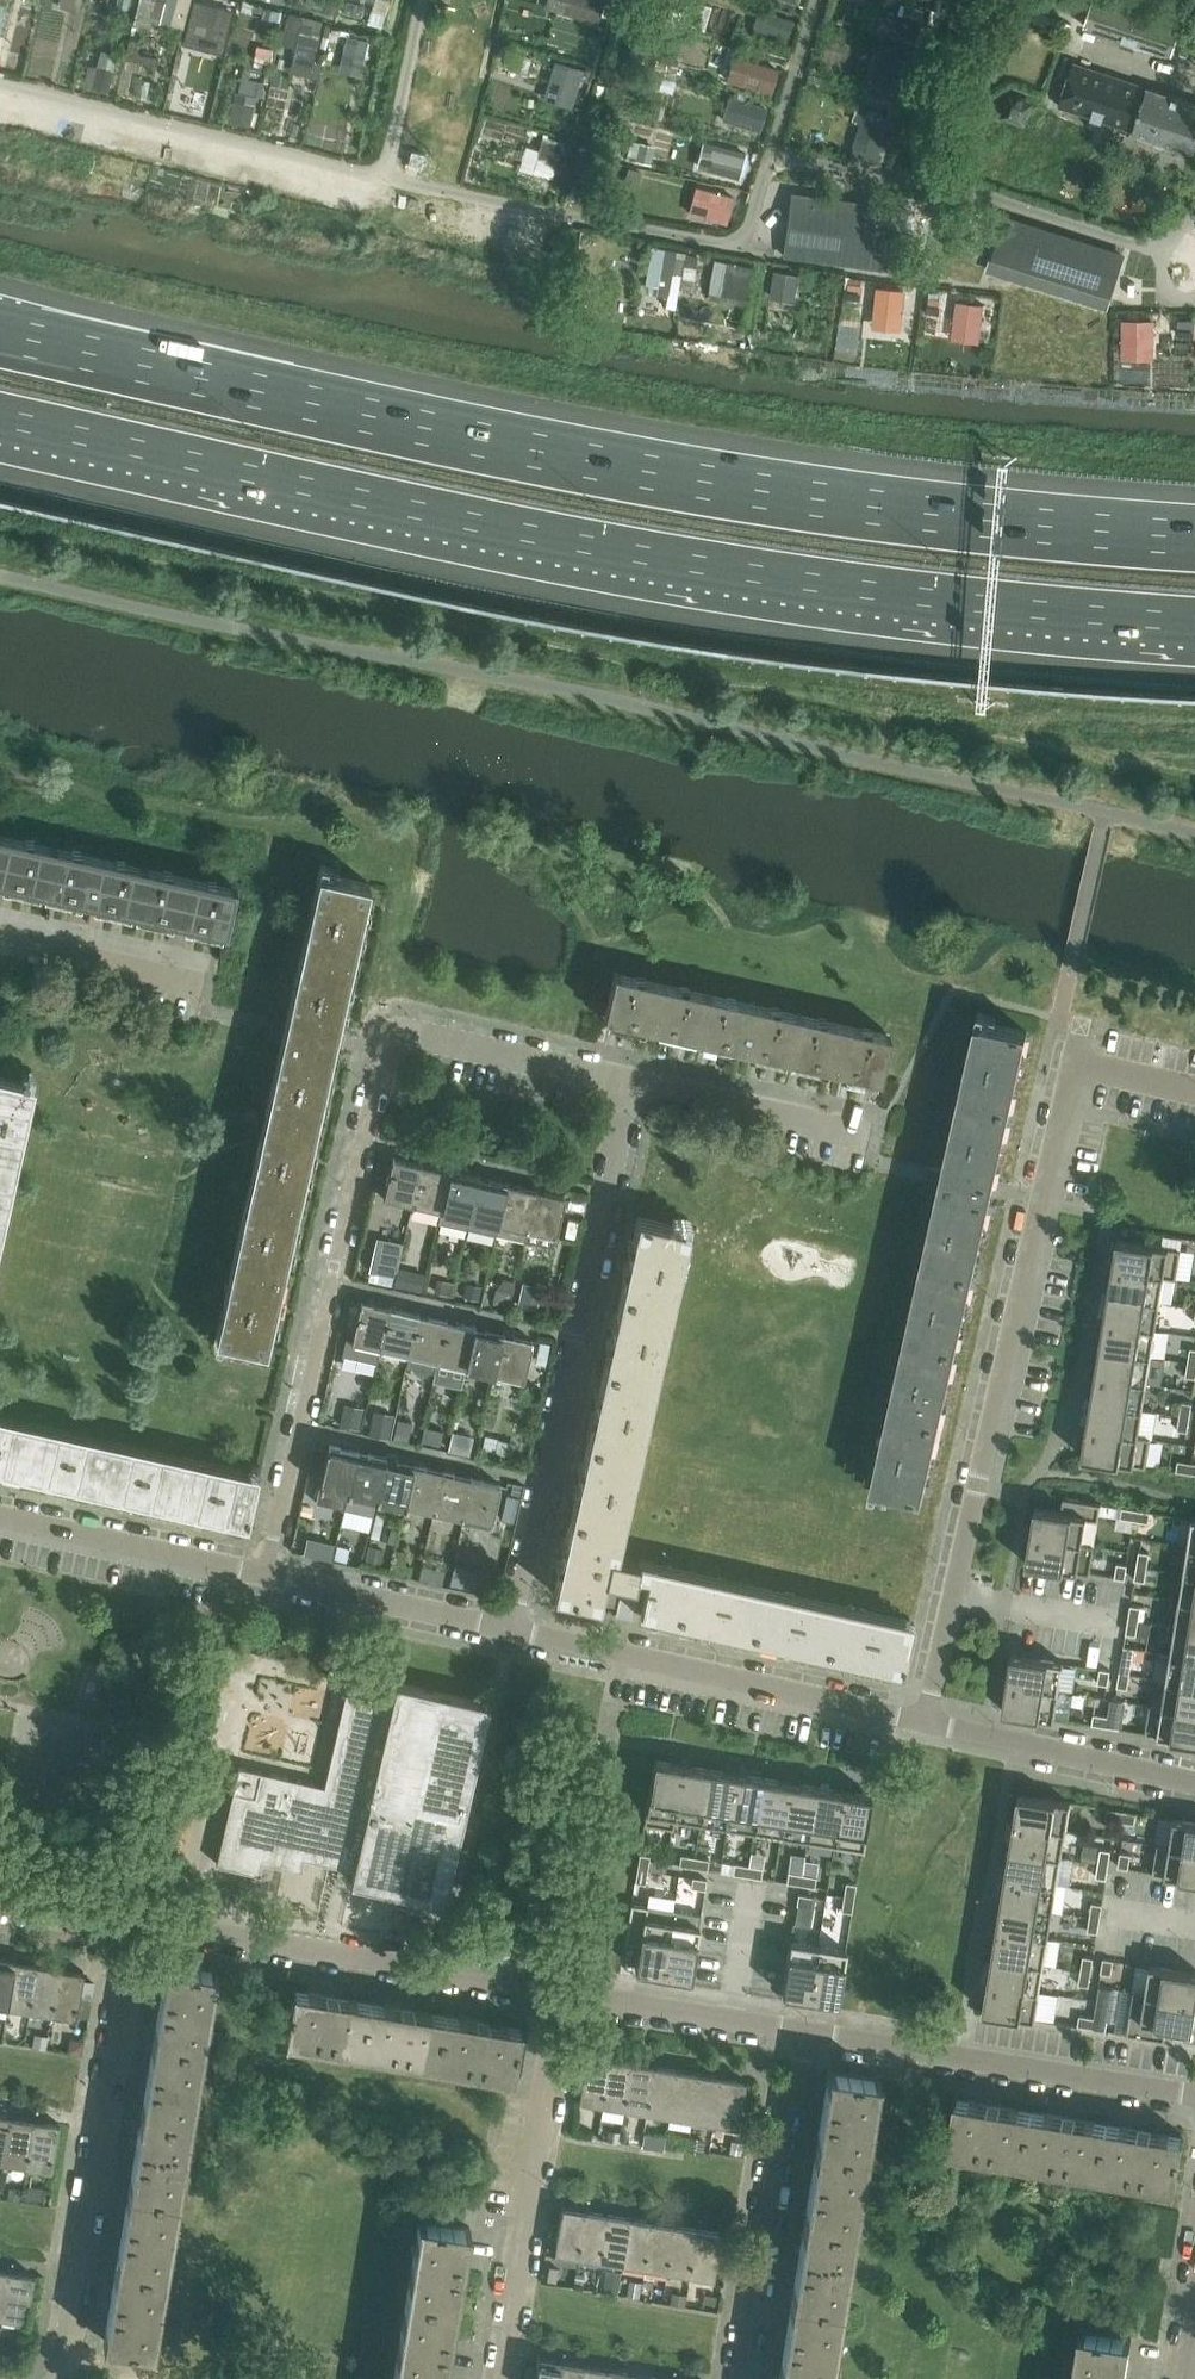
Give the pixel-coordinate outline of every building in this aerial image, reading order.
[(138,14),(186,26),(192,0),(142,0),(138,14)] [(572,17),(592,23),(600,0),(578,0),(572,17)] [(1182,36),(1184,29),(1098,0),(1095,0),(1086,27),(1174,57),(1182,36)] [(900,4),(890,39),(913,46),(923,11),(900,4)] [(268,11),(250,9),(246,35),(264,38),(268,11)] [(319,60),(324,16),(288,13),(285,43),(295,44),(293,72),(321,75),(322,61),(319,60)] [(775,16),(770,35),(789,41),(795,22),(775,16)] [(365,39),(338,34),(334,59),(361,64),(365,39)] [(109,58),(88,55),(84,79),(105,83),(109,58)] [(880,56),(871,82),(898,90),(906,64),(880,56)] [(748,61),(740,86),(772,95),(779,70),(748,61)] [(582,71),(561,64),(553,87),(574,94),(582,71)] [(1129,130),(1134,132),(1148,89),(1076,65),(1062,108),(1116,126),(1109,148),(1121,152),(1122,150),(1130,152),(1133,141),(1126,138),(1129,130)] [(186,107),(205,110),(209,91),(190,87),(186,107)] [(253,91),(232,89),(230,115),(251,117),(253,91)] [(1148,89),(1134,132),(1133,134),(1194,154),(1194,104),(1148,89)] [(1030,114),(1030,112),(1030,110),(1030,108),(1029,106),(1028,104),(1026,103),(1024,101),(1022,101),(1020,100),(1018,100),(1016,100),(1014,101),(1012,101),(1011,103),(1009,104),(1008,106),(1007,108),(1007,110),(1006,112),(1007,114),(1007,116),(1008,118),(1009,119),(1011,121),(1012,122),(1014,123),(1016,124),(1018,124),(1020,124),(1022,123),(1024,122),(1026,121),(1028,119),(1029,118),(1030,116),(1030,114)] [(745,102),(738,126),(761,132),(768,109),(745,102)] [(852,146),(851,156),(876,159),(889,115),(864,108),(852,146)] [(564,128),(542,123),(536,149),(558,154),(564,128)] [(714,140),(705,168),(745,179),(753,151),(714,140)] [(643,148),(640,162),(655,166),(658,152),(643,148)] [(454,175),(457,155),(411,149),(408,169),(454,175)] [(700,185),(692,213),(731,224),(740,196),(700,185)] [(630,194),(627,208),(642,212),(645,198),(630,194)] [(787,255),(877,267),(905,271),(910,235),(874,230),(877,209),(795,198),(787,255)] [(1008,219),(995,258),(1031,269),(1027,284),(1106,309),(1109,298),(1123,255),(1046,231),(1040,229),(1008,219)] [(653,247),(649,269),(672,273),(676,251),(653,247)] [(725,263),(719,293),(745,298),(751,268),(725,263)] [(773,273),(769,299),(794,303),(798,277),(773,273)] [(877,290),(873,319),(914,325),(917,296),(877,290)] [(845,301),(843,315),(859,317),(860,303),(845,301)] [(956,301),(952,330),(993,335),(997,306),(956,301)] [(924,311),(922,326),(938,328),(940,313),(924,311)] [(1159,317),(1118,317),(1118,346),(1159,346),(1159,317)] [(1180,317),(1180,332),(1194,332),(1194,317),(1180,317)] [(44,891),(54,846),(0,835),(0,881),(44,891)] [(44,891),(135,911),(145,867),(54,846),(44,891)] [(236,887),(145,867),(135,911),(226,931),(236,887)] [(325,873),(280,1076),(222,1338),(266,1348),(370,883),(325,873)] [(605,1015),(697,1036),(708,992),(615,971),(605,1015)] [(789,1057),(799,1013),(708,992),(697,1036),(789,1057)] [(890,1033),(799,1013),(789,1057),(880,1077),(890,1033)] [(924,1496),(1012,1107),(1029,1031),(984,1021),(879,1486),(924,1496)] [(29,1080),(0,1073),(0,1208),(29,1080)] [(413,1205),(422,1164),(394,1157),(393,1162),(392,1162),(384,1198),(413,1205)] [(451,1170),(422,1164),(413,1205),(441,1211),(451,1170)] [(479,1176),(451,1170),(441,1211),(439,1223),(467,1229),(479,1176)] [(507,1182),(479,1176),(467,1229),(496,1235),(507,1182)] [(496,1235),(524,1241),(536,1189),(507,1182),(496,1235)] [(564,1195),(536,1189),(524,1241),(553,1248),(556,1236),(564,1199),(564,1195)] [(612,1552),(667,1302),(683,1227),(639,1217),(556,1593),(600,1603),(600,1602),(617,1606),(615,1614),(633,1618),(635,1609),(642,1611),(642,1612),(903,1672),(913,1627),(653,1568),(654,1562),(612,1552)] [(1181,1249),(1118,1239),(1113,1267),(1177,1277),(1181,1249)] [(390,1275),(396,1250),(365,1244),(360,1269),(390,1275)] [(400,1265),(398,1285),(423,1287),(425,1267),(400,1265)] [(1177,1277),(1113,1267),(1109,1294),(1161,1302),(1165,1276),(1176,1278),(1177,1277)] [(1161,1302),(1109,1294),(1104,1320),(1156,1329),(1161,1302)] [(346,1339),(343,1356),(344,1356),(344,1355),(377,1362),(377,1363),(378,1363),(381,1348),(390,1307),(362,1301),(361,1306),(360,1305),(352,1341),(347,1340),(348,1339),(346,1339)] [(390,1307),(381,1348),(410,1355),(419,1313),(390,1307)] [(410,1355),(407,1366),(436,1373),(438,1361),(448,1320),(419,1313),(410,1355)] [(436,1373),(434,1382),(462,1388),(466,1367),(475,1326),(448,1320),(438,1361),(436,1373)] [(1156,1329),(1104,1320),(1100,1347),(1152,1356),(1156,1329)] [(475,1326),(466,1367),(494,1374),(503,1332),(475,1326)] [(503,1332),(494,1374),(524,1380),(533,1344),(532,1344),(533,1339),(503,1332)] [(1152,1356),(1100,1347),(1096,1374),(1148,1383),(1152,1356)] [(1189,1362),(1186,1376),(1194,1377),(1194,1363),(1189,1362)] [(1148,1383),(1096,1374),(1091,1401),(1143,1409),(1148,1383)] [(1143,1409),(1091,1401),(1087,1428),(1151,1438),(1151,1437),(1139,1435),(1143,1409)] [(1192,1403),(1182,1401),(1180,1415),(1190,1417),(1192,1403)] [(372,1423),(370,1434),(388,1438),(393,1415),(382,1413),(380,1424),(372,1423)] [(1190,1417),(1180,1415),(1178,1430),(1188,1431),(1190,1417)] [(248,1524),(258,1479),(0,1421),(0,1469),(248,1524)] [(1151,1438),(1087,1428),(1083,1456),(1146,1466),(1151,1438)] [(328,1449),(316,1502),(346,1509),(349,1493),(358,1451),(330,1445),(329,1449),(328,1449)] [(358,1451),(349,1493),(378,1499),(387,1458),(358,1451)] [(387,1458),(378,1499),(406,1505),(415,1464),(387,1458)] [(1192,1463),(1178,1460),(1177,1471),(1191,1473),(1192,1463)] [(415,1464),(406,1505),(435,1512),(444,1471),(415,1464)] [(444,1471),(435,1512),(463,1518),(472,1477),(444,1471)] [(472,1477),(463,1518),(492,1525),(500,1489),(499,1488),(500,1483),(472,1477)] [(1062,1511),(1036,1507),(1031,1535),(1095,1545),(1095,1544),(1083,1542),(1087,1518),(1099,1520),(1102,1503),(1064,1497),(1062,1511)] [(1137,1509),(1123,1507),(1121,1517),(1135,1520),(1137,1509)] [(1151,1512),(1137,1509),(1135,1520),(1149,1522),(1151,1512)] [(1027,1563),(1090,1573),(1095,1545),(1031,1535),(1027,1563)] [(1184,1573),(1194,1575),(1194,1547),(1189,1546),(1184,1573)] [(1150,1553),(1140,1551),(1137,1565),(1148,1567),(1150,1553)] [(458,1562),(453,1583),(483,1589),(487,1568),(458,1562)] [(1128,1565),(1117,1563),(1115,1577),(1125,1579),(1128,1565)] [(1148,1567),(1137,1565),(1135,1579),(1145,1581),(1148,1567)] [(1184,1573),(1180,1600),(1194,1602),(1194,1575),(1184,1573)] [(1180,1600),(1176,1626),(1194,1630),(1194,1602),(1180,1600)] [(1141,1606),(1131,1605),(1129,1619),(1139,1621),(1141,1606)] [(1139,1621),(1129,1619),(1126,1633),(1137,1635),(1139,1621)] [(1176,1626),(1171,1653),(1194,1657),(1194,1630),(1176,1626)] [(1171,1653),(1167,1680),(1194,1685),(1194,1657),(1171,1653)] [(1064,1662),(1012,1654),(1007,1682),(1059,1690),(1064,1662)] [(1133,1660),(1122,1658),(1120,1672),(1130,1674),(1133,1660)] [(1111,1670),(1100,1669),(1098,1683),(1108,1684),(1111,1670)] [(1130,1674),(1120,1672),(1118,1687),(1128,1688),(1130,1674)] [(1151,1704),(1151,1705),(1194,1712),(1194,1685),(1167,1680),(1163,1706),(1151,1704)] [(233,1789),(217,1863),(260,1873),(263,1861),(302,1870),(304,1858),(354,1869),(351,1881),(445,1903),(490,1703),(396,1682),(395,1685),(392,1701),(346,1691),(324,1785),(260,1771),(254,1794),(233,1789)] [(1059,1690),(1007,1682),(1003,1710),(1055,1718),(1059,1690)] [(1151,1705),(1146,1733),(1194,1741),(1194,1712),(1151,1705)] [(1108,1716),(1094,1714),(1092,1724),(1107,1726),(1108,1716)] [(1122,1718),(1108,1716),(1107,1726),(1121,1728),(1122,1718)] [(654,1759),(644,1823),(672,1827),(682,1764),(654,1759)] [(701,1820),(709,1768),(682,1764),(672,1827),(673,1828),(675,1816),(701,1820)] [(239,1766),(233,1789),(254,1794),(260,1771),(239,1766)] [(728,1824),(736,1773),(709,1768),(701,1820),(728,1824)] [(763,1777),(736,1773),(728,1824),(754,1829),(763,1777)] [(781,1833),(790,1781),(763,1777),(754,1829),(781,1833)] [(808,1837),(816,1786),(790,1781),(781,1833),(808,1837)] [(843,1790),(816,1786),(808,1837),(835,1842),(843,1790)] [(871,1795),(843,1790),(835,1842),(863,1846),(871,1795)] [(1071,1802),(1019,1793),(1015,1821),(1067,1830),(1071,1802)] [(1123,1811),(1109,1808),(1107,1819),(1121,1821),(1123,1811)] [(1137,1813),(1123,1811),(1121,1821),(1135,1823),(1137,1813)] [(1158,1845),(1194,1851),(1194,1822),(1174,1819),(1170,1845),(1158,1844),(1158,1845)] [(1062,1857),(1067,1830),(1015,1821),(1010,1848),(1062,1857)] [(1158,1845),(1154,1873),(1194,1879),(1194,1851),(1158,1845)] [(1062,1857),(1010,1848),(1006,1875),(1058,1884),(1062,1857)] [(1112,1850),(1101,1849),(1099,1863),(1109,1864),(1112,1850)] [(1131,1854),(1121,1853),(1119,1867),(1129,1868),(1131,1854)] [(650,1855),(640,1854),(637,1868),(648,1869),(650,1855)] [(695,1857),(681,1854),(679,1865),(693,1867),(695,1857)] [(709,1859),(695,1857),(693,1867),(707,1869),(709,1859)] [(749,1865),(734,1863),(733,1873),(747,1876),(749,1865)] [(1109,1864),(1099,1863),(1097,1877),(1107,1878),(1109,1864)] [(763,1868),(749,1865),(747,1876),(761,1878),(763,1868)] [(648,1869),(637,1868),(635,1882),(645,1884),(648,1869)] [(802,1874),(788,1872),(786,1882),(801,1884),(802,1874)] [(816,1876),(802,1874),(801,1884),(815,1887),(816,1876)] [(1058,1884),(1006,1875),(1002,1902),(1054,1910),(1058,1884)] [(707,1879),(693,1877),(691,1887),(705,1889),(707,1879)] [(856,1884),(846,1882),(844,1896),(854,1898),(856,1884)] [(812,1896),(798,1894),(797,1904),(811,1906),(812,1896)] [(854,1898),(844,1896),(841,1910),(852,1912),(854,1898)] [(1054,1910),(1002,1902),(997,1929),(1049,1937),(1054,1910)] [(1103,1904),(1092,1902),(1090,1916),(1101,1918),(1103,1904)] [(648,1906),(631,1903),(625,1941),(639,1943),(635,1969),(663,1973),(672,1921),(646,1917),(648,1906)] [(1101,1918),(1090,1916),(1088,1930),(1098,1932),(1101,1918)] [(700,1926),(672,1921),(663,1973),(691,1978),(700,1926)] [(1049,1937),(997,1929),(993,1956),(1045,1964),(1049,1937)] [(818,1945),(790,1941),(782,1993),(810,1997),(818,1945)] [(818,1945),(810,1997),(838,2002),(846,1950),(818,1945)] [(1045,1964),(993,1956),(989,1982),(1041,1991),(1045,1964)] [(1094,1958),(1084,1956),(1082,1970),(1092,1972),(1094,1958)] [(0,1957),(0,2005),(9,2006),(17,1960),(0,1957)] [(1114,1960),(1104,1958),(1101,1972),(1112,1974),(1114,1960)] [(9,2006),(31,2010),(39,1964),(17,1960),(9,2006)] [(205,2046),(217,1969),(168,1961),(155,2037),(205,2046)] [(61,1968),(39,1964),(31,2010),(54,2014),(61,1968)] [(1135,1990),(1134,1991),(1194,2001),(1194,1972),(1151,1965),(1146,1992),(1135,1990)] [(84,1972),(61,1968),(54,2014),(76,2018),(84,1972)] [(1092,1972),(1082,1970),(1079,1984),(1090,1986),(1092,1972)] [(1041,1991),(989,1982),(984,2010),(1036,2019),(1041,1991)] [(361,2053),(370,2001),(295,1989),(285,2040),(361,2053)] [(1194,2021),(1194,2001),(1134,1991),(1128,2034),(1165,2040),(1168,2025),(1194,2030),(1194,2021)] [(1049,2010),(1083,2011),(1084,1995),(1050,1994),(1049,2010)] [(446,2014),(370,2001),(361,2053),(437,2065),(446,2014)] [(521,2026),(490,2021),(446,2014),(437,2065),(513,2078),(521,2026)] [(1094,2017),(1080,2015),(1078,2025),(1093,2028),(1094,2017)] [(1108,2019),(1094,2017),(1093,2028),(1107,2030),(1108,2019)] [(205,2046),(155,2037),(143,2112),(193,2121),(205,2046)] [(579,2100),(602,2104),(610,2057),(586,2054),(579,2100)] [(632,2061),(610,2057),(602,2104),(625,2107),(632,2061)] [(625,2107),(646,2111),(654,2065),(632,2061),(625,2107)] [(676,2068),(654,2065),(646,2111),(668,2114),(676,2068)] [(668,2114),(691,2118),(699,2072),(676,2068),(668,2114)] [(828,2070),(816,2146),(867,2154),(879,2078),(828,2070)] [(721,2076),(699,2072),(691,2118),(714,2122),(721,2076)] [(745,2079),(721,2076),(714,2122),(737,2126),(745,2079)] [(1033,2110),(972,2100),(956,2098),(948,2149),(1024,2162),(1033,2110)] [(1109,2123),(1033,2110),(1024,2162),(1100,2174),(1109,2123)] [(130,2189),(181,2197),(193,2121),(143,2112),(130,2189)] [(0,2113),(0,2160),(6,2161),(13,2116),(0,2113)] [(36,2120),(13,2116),(6,2161),(29,2165),(36,2120)] [(59,2123),(36,2120),(29,2165),(51,2169),(59,2123)] [(1185,2136),(1154,2131),(1109,2123),(1100,2174),(1177,2187),(1185,2136)] [(816,2146),(803,2221),(855,2229),(867,2154),(816,2146)] [(130,2189),(118,2264),(169,2272),(181,2197),(130,2189)] [(554,2250),(578,2254),(585,2209),(562,2206),(554,2250)] [(607,2213),(585,2209),(578,2254),(600,2258),(607,2213)] [(600,2258),(622,2262),(629,2217),(607,2213),(600,2258)] [(651,2221),(629,2217),(622,2262),(644,2266),(651,2221)] [(418,2218),(406,2294),(458,2303),(470,2227),(418,2218)] [(644,2266),(667,2269),(674,2224),(651,2221),(644,2266)] [(803,2221),(791,2297),(843,2305),(855,2229),(803,2221)] [(696,2228),(674,2224),(667,2269),(689,2273),(696,2228)] [(720,2232),(696,2228),(689,2273),(712,2277),(720,2232)] [(169,2272),(118,2264),(105,2340),(157,2348),(169,2272)] [(0,2269),(0,2317),(3,2317),(11,2271),(0,2269)] [(34,2275),(11,2271),(3,2317),(26,2321),(34,2275)] [(446,2378),(458,2303),(406,2294),(394,2370),(446,2378)] [(779,2373),(816,2378),(831,2378),(843,2305),(791,2297),(779,2373)] [(1073,2378),(1126,2378),(1133,2337),(1082,2328),(1073,2378)] [(561,2361),(537,2357),(533,2378),(558,2378),(561,2361)] [(561,2361),(558,2378),(581,2378),(584,2365),(561,2361)] [(606,2368),(584,2365),(581,2378),(604,2378),(606,2368)] [(606,2368),(604,2378),(626,2378),(628,2372),(606,2368)] [(392,2378),(446,2378),(394,2370),(392,2378)]
